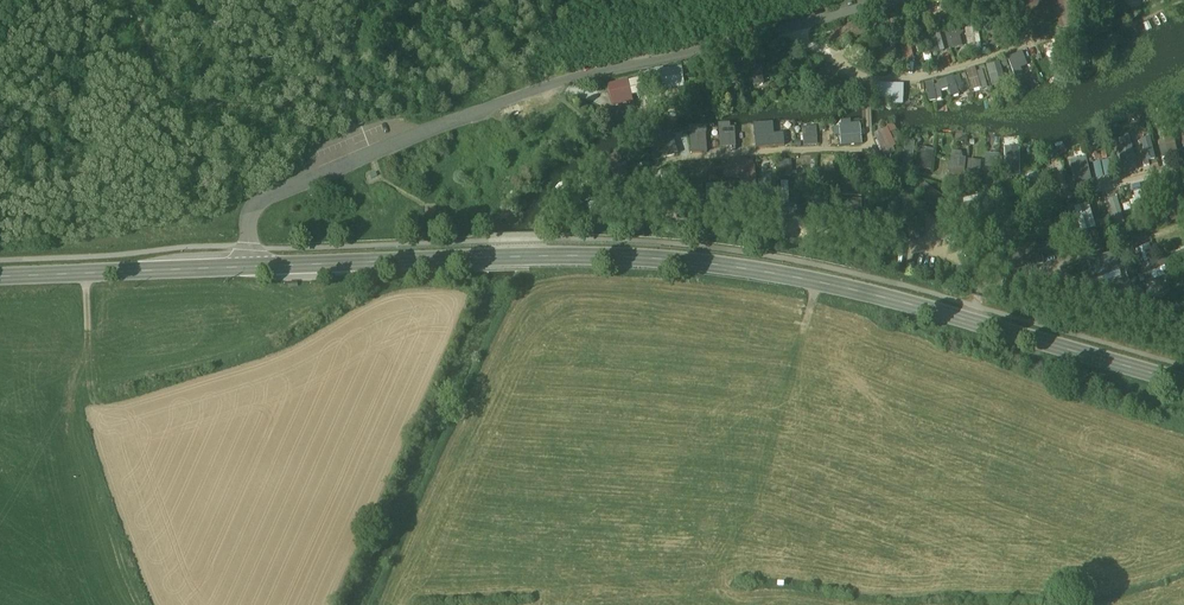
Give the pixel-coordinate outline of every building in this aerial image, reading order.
[(1029,26),(1054,22),(1051,0),(1025,0),(1029,26)] [(941,30),(926,33),(930,52),(945,49),(941,30)] [(843,42),(842,38),(840,31),(827,34),(829,46),(843,42)] [(948,48),(966,44),(963,33),(946,37),(948,48)] [(1034,44),(1039,57),(1052,51),(1047,39),(1034,44)] [(905,59),(915,56),(911,43),(901,46),(905,59)] [(1021,73),(1020,67),(1026,65),(1023,51),(1008,54),(1013,74),(1021,73)] [(752,69),(769,67),(768,57),(751,59),(752,69)] [(986,63),(990,80),(1004,77),(1000,60),(986,63)] [(982,69),(975,71),(974,66),(964,69),(970,90),(987,86),(982,69)] [(651,83),(679,82),(678,68),(651,69),(651,83)] [(928,100),(943,97),(941,89),(948,88),(949,95),(964,92),(960,74),(924,81),(928,100)] [(624,83),(642,83),(642,80),(608,81),(608,98),(624,98),(624,83)] [(898,99),(914,99),(914,83),(898,83),(898,99)] [(838,135),(838,143),(861,142),(860,121),(831,122),(831,135),(838,135)] [(691,146),(706,146),(705,125),(690,125),(691,146)] [(898,145),(892,125),(875,129),(881,150),(898,145)] [(903,139),(902,164),(912,164),(913,140),(903,139)] [(1131,143),(1118,145),(1121,162),(1118,163),(1119,171),(1135,169),(1131,143)] [(1004,175),(1020,175),(1019,145),(1003,145),(1004,175)] [(1104,160),(1093,162),(1096,176),(1106,174),(1104,160)] [(593,172),(600,185),(607,182),(600,169),(593,172)] [(773,199),(772,181),(759,182),(760,199),(773,199)] [(788,182),(780,182),(781,198),(789,198),(788,182)] [(1156,185),(1133,192),(1138,210),(1162,203),(1156,185)] [(625,187),(625,197),(637,197),(637,187),(625,187)] [(597,194),(598,204),(607,204),(607,193),(597,194)] [(1088,202),(1073,206),(1080,232),(1095,228),(1088,202)] [(1146,246),(1136,248),(1139,264),(1149,262),(1146,246)] [(1120,309),(1120,299),(1110,300),(1110,309),(1120,309)]
